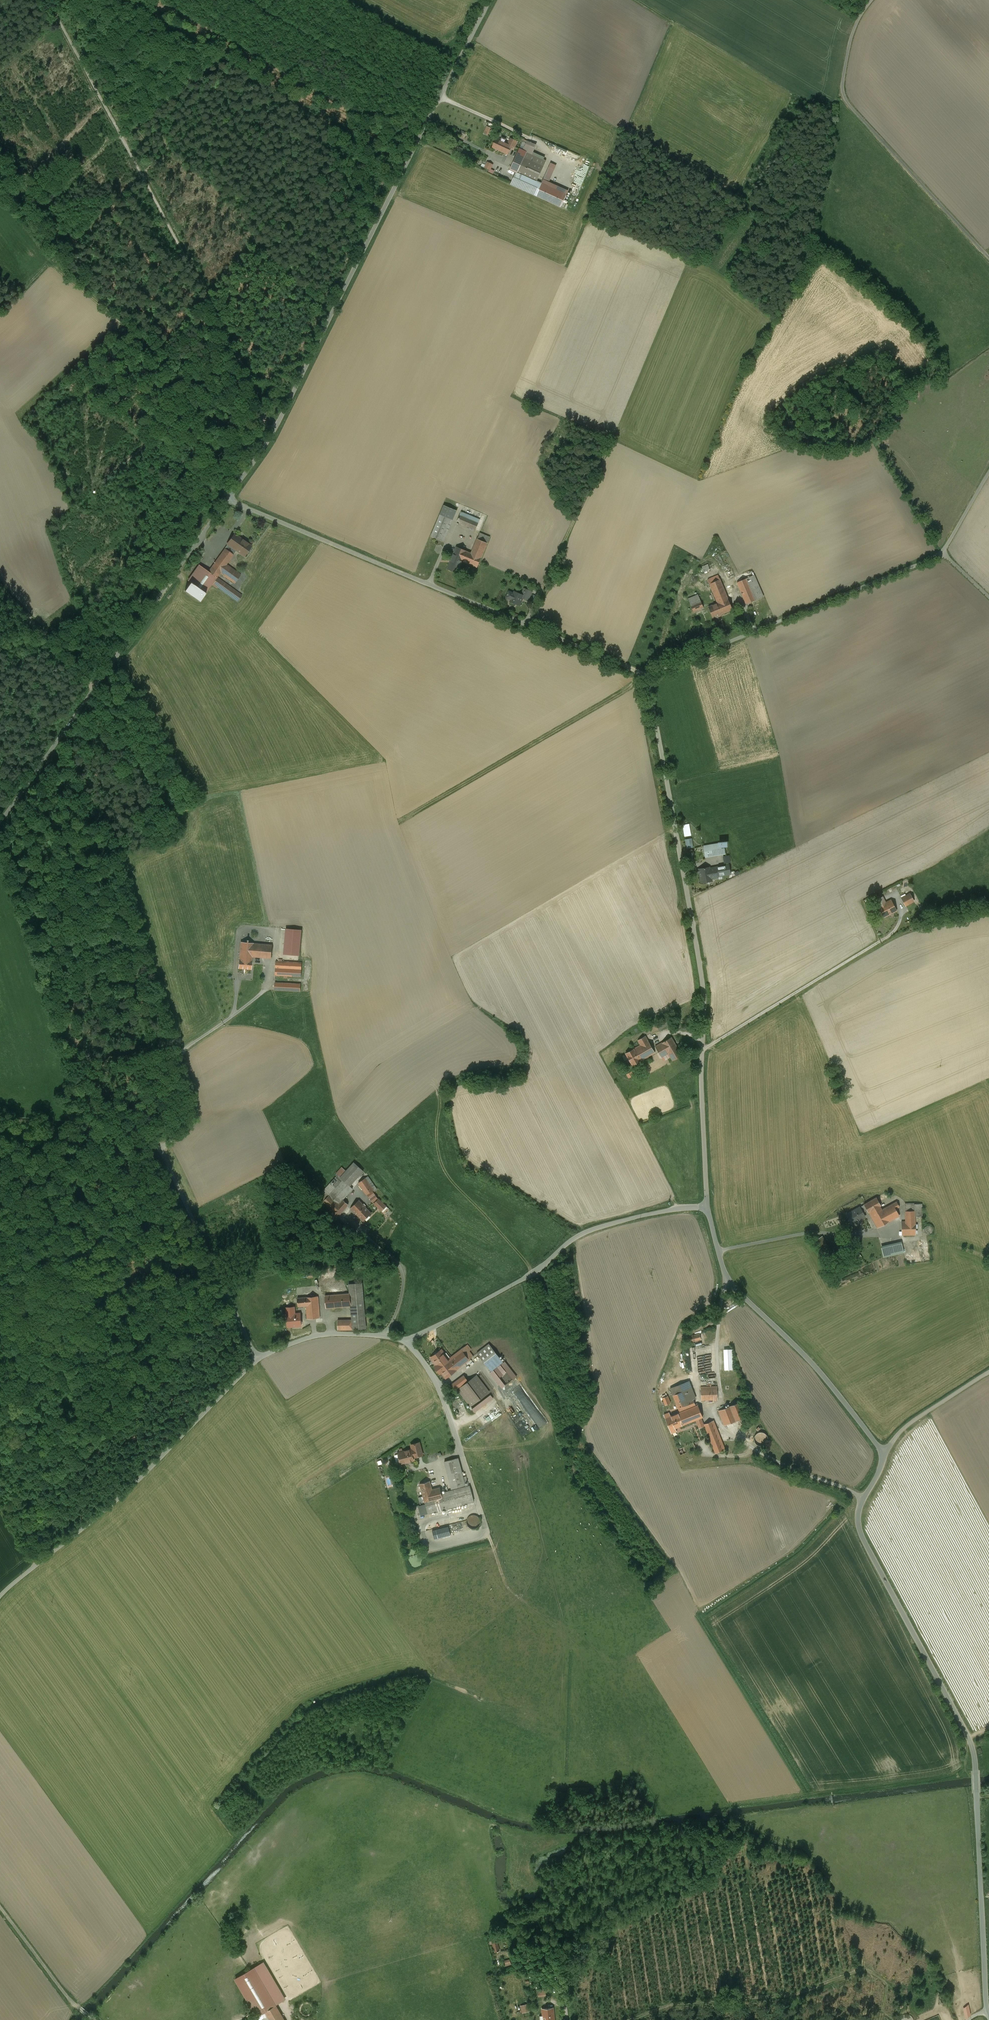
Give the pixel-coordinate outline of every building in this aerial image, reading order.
[(504,143),(496,139),(492,147),(508,155),(512,146),(508,144),(505,143),(504,143)] [(517,142),(510,139),(508,144),(512,146),(514,147),(517,142)] [(536,145),(530,143),(528,148),(526,153),(525,152),(525,154),(523,158),(529,160),(531,155),(532,155),(536,145)] [(523,158),(517,155),(510,170),(522,175),(529,160),(523,158)] [(532,155),(531,155),(529,160),(522,175),(536,182),(546,161),(532,155)] [(542,184),(566,195),(568,191),(548,182),(553,169),(548,167),(542,184)] [(522,175),(510,170),(517,173),(512,184),(517,187),(522,175)] [(536,182),(522,175),(517,187),(537,196),(542,184),(541,184),(536,182)] [(542,184),(537,196),(539,197),(561,207),(566,195),(542,184)] [(588,474),(582,471),(578,480),(584,483),(588,474)] [(480,520),(461,512),(457,522),(476,530),(480,520)] [(450,519),(440,515),(431,536),(441,540),(450,519)] [(480,533),(471,553),(456,547),(453,556),(463,560),(462,561),(477,567),(490,537),(480,533)] [(251,546),(234,534),(227,544),(236,550),(244,556),(251,546)] [(236,550),(227,544),(227,545),(225,549),(233,554),(236,550)] [(225,549),(208,572),(217,578),(226,565),(233,554),(225,549)] [(463,560),(453,556),(447,568),(457,573),(462,561),(463,560)] [(240,575),(226,565),(220,573),(235,583),(240,575)] [(208,572),(202,567),(191,583),(205,593),(211,585),(213,583),(217,578),(208,572)] [(718,575),(708,579),(709,584),(720,580),(718,575)] [(763,597),(754,575),(746,578),(755,600),(763,597)] [(242,596),(217,578),(213,583),(218,587),(238,601),(242,596)] [(746,578),(737,582),(746,604),(755,600),(746,578)] [(720,580),(709,584),(717,603),(728,598),(720,580)] [(205,593),(191,583),(185,591),(200,602),(205,593)] [(532,592),(524,588),(521,594),(524,596),(523,598),(528,600),(532,592)] [(521,594),(514,592),(513,594),(509,592),(507,595),(508,597),(511,599),(510,601),(511,602),(512,603),(514,604),(515,603),(519,605),(523,598),(524,596),(521,594)] [(698,595),(688,599),(693,611),(703,607),(698,595)] [(717,603),(708,607),(713,618),(732,610),(728,599),(728,598),(717,603)] [(723,843),(704,846),(704,847),(706,846),(708,856),(725,853),(723,843)] [(729,865),(716,867),(718,876),(730,873),(729,865)] [(709,867),(699,869),(699,870),(700,869),(700,872),(700,873),(700,874),(701,883),(712,881),(711,878),(718,877),(718,876),(716,867),(709,868),(709,867)] [(909,894),(902,898),(905,905),(913,901),(909,894)] [(885,903),(882,897),(883,897),(882,897),(876,900),(878,906),(879,906),(878,907),(879,907),(884,917),(884,916),(895,910),(896,910),(891,900),(885,903)] [(285,953),(302,955),(304,928),(287,927),(285,953)] [(253,943),(241,942),(239,959),(252,960),(252,956),(253,943)] [(272,945),(253,943),(252,956),(271,958),(272,945)] [(239,959),(238,968),(251,969),(252,960),(239,959)] [(278,961),(276,961),(275,975),(301,976),(302,963),(282,961),(278,961)] [(301,984),(275,982),(274,990),(300,991),(301,984)] [(670,1016),(658,1024),(661,1029),(673,1021),(670,1016)] [(645,1036),(638,1040),(640,1045),(648,1040),(645,1036)] [(682,1055),(671,1037),(662,1042),(669,1053),(673,1061),(682,1055)] [(640,1045),(634,1049),(641,1061),(655,1052),(648,1040),(640,1045)] [(669,1053),(662,1042),(655,1046),(662,1057),(669,1053)] [(634,1049),(626,1053),(633,1065),(641,1061),(634,1049)] [(346,1171),(342,1167),(336,1173),(338,1175),(324,1190),(326,1192),(320,1198),(324,1201),(323,1202),(330,1208),(333,1210),(332,1211),(338,1217),(348,1206),(348,1204),(343,1199),(353,1188),(350,1186),(363,1171),(354,1162),(346,1171)] [(373,1190),(365,1178),(358,1183),(367,1195),(372,1191),(373,1190)] [(378,1199),(373,1192),(368,1195),(373,1202),(374,1202),(378,1199)] [(876,1198),(864,1204),(864,1205),(867,1210),(868,1212),(880,1206),(881,1205),(876,1198)] [(375,1203),(374,1204),(381,1211),(386,1206),(379,1199),(378,1199),(375,1203)] [(359,1200),(350,1208),(357,1214),(357,1215),(363,1221),(371,1213),(365,1207),(359,1200)] [(897,1201),(882,1209),(880,1206),(868,1212),(877,1228),(899,1215),(895,1209),(899,1206),(897,1201)] [(330,1208),(323,1202),(321,1204),(328,1210),(330,1208)] [(921,1203),(905,1204),(905,1221),(901,1222),(902,1235),(915,1234),(915,1216),(922,1215),(921,1203)] [(860,1207),(846,1214),(852,1224),(865,1217),(863,1212),(867,1210),(864,1205),(860,1208),(860,1207)] [(928,1226),(927,1226),(926,1226),(926,1227),(925,1227),(924,1228),(924,1229),(924,1230),(924,1231),(924,1232),(925,1232),(925,1233),(926,1234),(927,1234),(928,1234),(929,1234),(930,1234),(931,1233),(932,1232),(932,1231),(932,1230),(932,1229),(932,1228),(931,1227),(930,1226),(929,1226),(928,1226)] [(833,1254),(822,1236),(814,1241),(825,1259),(833,1254)] [(902,1243),(881,1247),(884,1257),(904,1252),(902,1243)] [(858,1252),(852,1258),(855,1261),(861,1256),(858,1252)] [(843,1270),(830,1278),(833,1282),(846,1275),(843,1270)] [(362,1283),(349,1284),(350,1293),(355,1293),(356,1305),(351,1306),(352,1320),(353,1329),(365,1328),(362,1283)] [(336,1295),(325,1295),(326,1308),(351,1306),(356,1305),(355,1293),(350,1293),(336,1295)] [(318,1296),(297,1298),(298,1306),(306,1306),(307,1319),(320,1318),(318,1296)] [(300,1313),(287,1314),(288,1327),(301,1326),(300,1313)] [(345,1321),(338,1321),(338,1329),(345,1329),(353,1329),(352,1320),(345,1321)] [(699,1333),(686,1337),(687,1343),(701,1339),(699,1333)] [(489,1344),(477,1353),(491,1371),(503,1362),(489,1344)] [(469,1351),(465,1346),(461,1349),(469,1359),(473,1356),(469,1351)] [(448,1359),(456,1370),(463,1364),(469,1359),(461,1349),(448,1359)] [(732,1349),(724,1349),(725,1369),(732,1369),(732,1349)] [(441,1350),(430,1358),(436,1366),(446,1358),(447,1360),(448,1359),(441,1350)] [(436,1366),(435,1367),(440,1373),(441,1372),(445,1378),(456,1370),(448,1359),(447,1360),(446,1358),(436,1366)] [(468,1381),(468,1382),(458,1389),(470,1406),(489,1392),(476,1375),(468,1381)] [(464,1376),(452,1384),(457,1390),(458,1389),(468,1382),(468,1381),(464,1376)] [(689,1381),(678,1385),(681,1392),(685,1402),(693,1399),(695,1398),(689,1381)] [(717,1386),(701,1387),(701,1400),(717,1399),(717,1386)] [(670,1403),(666,1391),(659,1394),(663,1405),(670,1403)] [(681,1392),(673,1395),(680,1412),(695,1406),(695,1404),(693,1399),(685,1402),(681,1392)] [(741,1401),(719,1410),(724,1425),(747,1416),(741,1401)] [(670,1416),(665,1418),(670,1430),(703,1417),(698,1405),(695,1406),(680,1412),(670,1416)] [(724,1448),(714,1422),(705,1425),(715,1452),(724,1448)] [(489,1442),(496,1438),(491,1430),(474,1441),(477,1445),(487,1439),(489,1442)] [(761,1432),(760,1432),(758,1432),(757,1433),(756,1434),(755,1435),(755,1436),(754,1437),(754,1438),(754,1439),(754,1440),(754,1441),(755,1441),(755,1442),(756,1443),(757,1444),(758,1445),(759,1445),(761,1445),(762,1445),(764,1445),(765,1444),(765,1443),(766,1443),(767,1442),(767,1441),(767,1440),(768,1439),(768,1438),(767,1437),(767,1436),(767,1435),(766,1434),(765,1433),(764,1433),(763,1432),(762,1432),(761,1432)] [(419,1442),(411,1444),(412,1449),(414,1457),(423,1455),(419,1442)] [(412,1449),(398,1453),(401,1463),(414,1460),(413,1457),(414,1457),(412,1449)] [(458,1457),(444,1461),(451,1488),(465,1485),(458,1457)] [(432,1489),(430,1481),(420,1483),(423,1496),(425,1502),(442,1498),(441,1493),(440,1487),(439,1487),(432,1489)] [(442,1498),(425,1502),(428,1513),(474,1501),(469,1485),(466,1486),(441,1493),(442,1498)] [(473,1514),(472,1515),(471,1515),(470,1516),(469,1516),(468,1517),(467,1518),(467,1519),(467,1520),(467,1521),(466,1522),(467,1523),(467,1524),(467,1525),(468,1525),(468,1526),(469,1527),(470,1528),(471,1528),(473,1529),(474,1529),(475,1528),(476,1528),(477,1528),(478,1527),(479,1526),(480,1525),(480,1524),(480,1523),(481,1523),(481,1521),(481,1520),(480,1520),(480,1519),(480,1518),(479,1518),(479,1517),(478,1516),(477,1515),(475,1515),(474,1514),(473,1514)] [(495,1937),(491,1938),(495,1952),(499,1951),(495,1937)] [(276,2005),(254,1967),(235,1978),(256,2014),(261,2011),(262,2012),(265,2011),(276,2005)] [(540,1996),(548,1995),(547,1984),(539,1985),(540,1996)] [(530,2003),(522,2004),(523,2012),(531,2011),(530,2003)] [(276,2005),(265,2011),(271,2019),(285,2019),(276,2005)] [(542,2009),(543,2019),(554,2019),(553,2008),(542,2009)] [(253,2016),(254,2019),(254,2018),(255,2019),(260,2019),(265,2017),(262,2012),(261,2011),(256,2014),(253,2016)]
